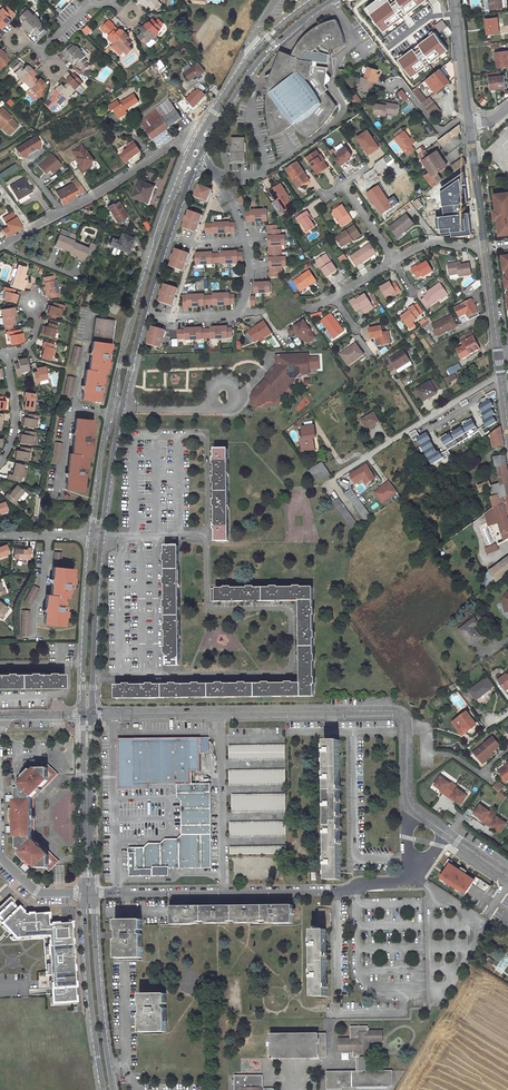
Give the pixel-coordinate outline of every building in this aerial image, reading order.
[(142,2),(147,6),(148,4),(153,9),(155,8),(157,10),(161,6),(159,3),(160,2),(158,0),(144,0),(142,2)] [(404,14),(423,0),(393,0),(404,14)] [(491,9),(503,8),(502,0),(490,0),(491,9)] [(368,17),(380,33),(399,18),(387,2),(368,17)] [(8,5),(5,8),(4,7),(0,11),(0,15),(7,23),(12,19),(10,17),(15,12),(8,5)] [(33,14),(25,7),(21,12),(23,14),(21,17),(25,21),(23,22),(23,23),(27,27),(37,18),(40,14),(38,12),(36,12),(33,14)] [(497,17),(485,18),(487,34),(499,33),(498,28),(499,28),(497,17)] [(42,25),(44,24),(37,18),(27,27),(31,31),(33,30),(38,35),(45,28),(42,25)] [(154,19),(153,18),(146,26),(156,36),(160,31),(160,30),(162,27),(159,24),(154,19)] [(125,33),(121,29),(119,30),(114,25),(109,20),(101,29),(106,33),(107,32),(110,35),(109,36),(115,42),(125,33)] [(269,82),(268,86),(268,89),(262,88),(261,95),(264,95),(267,93),(267,103),(267,109),(267,114),(268,120),(269,125),(270,130),(272,136),(277,134),(283,131),(289,127),(292,125),(295,128),(298,130),(299,132),(304,135),(308,138),(315,133),(320,128),(322,126),(327,120),(332,113),(337,106),(325,91),(328,89),(325,85),(323,84),(322,83),(321,82),(321,80),(321,79),(324,76),(326,77),(327,68),(312,66),(312,61),(328,63),(330,51),(346,44),(343,35),(340,27),(338,28),(335,22),(330,23),(326,24),(318,28),(312,32),(309,35),(306,37),(301,42),(297,48),(288,55),(290,57),(289,58),(287,57),(286,57),(285,59),(284,60),(284,61),(274,70),(265,77),(269,82)] [(87,34),(91,29),(87,25),(82,30),(87,34)] [(143,32),(138,37),(146,44),(148,41),(150,42),(156,36),(146,26),(142,30),(143,32)] [(129,39),(130,38),(125,33),(115,42),(124,51),(125,51),(128,54),(133,49),(130,45),(132,44),(128,40),(129,39)] [(412,78),(447,52),(434,36),(400,62),(412,78)] [(80,51),(75,46),(74,47),(71,44),(63,53),(70,60),(80,51)] [(76,63),(81,68),(82,67),(85,71),(90,67),(86,63),(88,61),(85,58),(89,54),(83,47),(80,51),(70,60),(74,65),(76,63)] [(495,52),(497,67),(507,66),(507,55),(507,50),(495,52)] [(9,60),(1,52),(0,53),(0,69),(9,60)] [(280,52),(274,70),(284,61),(284,60),(285,59),(286,57),(287,57),(289,58),(290,57),(288,55),(280,52)] [(30,69),(26,65),(24,67),(19,62),(12,69),(15,72),(14,73),(20,79),(30,69)] [(198,62),(185,72),(191,80),(197,75),(199,76),(205,71),(198,62)] [(369,67),(366,78),(375,81),(378,82),(379,78),(376,77),(377,74),(379,70),(369,67)] [(421,83),(431,96),(450,81),(445,76),(448,74),(442,67),(421,83)] [(33,76),(35,74),(30,69),(20,79),(29,88),(37,80),(33,76)] [(339,69),(337,81),(351,71),(339,69)] [(506,87),(505,75),(501,76),(500,72),(498,72),(495,72),(494,72),(495,76),(489,77),(490,89),(495,88),(495,89),(506,87)] [(83,82),(74,74),(67,81),(69,83),(76,91),(81,86),(81,85),(83,82)] [(41,91),(46,86),(39,78),(37,80),(29,88),(34,93),(34,92),(37,95),(36,96),(38,98),(44,93),(41,91)] [(363,78),(359,89),(369,92),(370,89),(371,85),(374,86),(375,81),(366,78),(363,78)] [(65,87),(63,85),(58,90),(68,100),(76,91),(69,83),(65,87)] [(206,89),(202,86),(196,92),(195,92),(187,100),(190,103),(195,108),(203,100),(199,96),(206,89)] [(412,90),(432,117),(440,111),(430,97),(427,100),(416,87),(412,90)] [(29,88),(25,92),(33,99),(36,96),(37,95),(34,92),(34,93),(29,88)] [(56,95),(47,105),(54,111),(55,110),(60,105),(61,106),(68,100),(58,90),(54,94),(56,95)] [(407,99),(409,98),(403,90),(397,94),(396,99),(395,100),(395,103),(401,104),(402,101),(406,98),(407,99)] [(362,102),(354,92),(349,97),(356,106),(362,102)] [(140,103),(134,95),(125,102),(130,109),(140,103)] [(182,119),(169,99),(139,121),(159,149),(167,143),(173,138),(168,129),(182,119)] [(388,112),(396,113),(399,114),(401,104),(395,103),(395,100),(390,99),(389,102),(388,112)] [(118,101),(109,107),(112,112),(115,110),(120,118),(128,113),(126,110),(129,108),(129,109),(130,109),(125,102),(124,101),(119,104),(118,101)] [(375,113),(387,115),(388,112),(389,102),(384,101),(384,104),(381,103),(377,103),(375,113)] [(197,113),(191,107),(187,111),(192,118),(197,113)] [(1,108),(0,109),(0,128),(2,126),(4,127),(4,128),(9,134),(17,125),(10,118),(11,117),(1,108)] [(438,140),(442,145),(460,131),(459,124),(438,140)] [(396,137),(394,138),(404,150),(406,152),(408,155),(415,150),(412,146),(411,145),(414,143),(413,143),(410,139),(404,130),(403,131),(402,129),(394,135),(396,137)] [(369,154),(379,147),(367,130),(356,138),(362,146),(363,145),(369,154)] [(22,145),(16,149),(20,155),(26,157),(27,152),(35,147),(39,148),(40,143),(36,137),(31,140),(30,139),(21,144),(22,145)] [(245,159),(245,138),(232,137),(232,146),(230,146),(230,152),(232,152),(232,160),(245,160),(245,159)] [(130,161),(141,152),(133,141),(127,145),(129,149),(119,156),(124,163),(129,160),(130,161)] [(342,144),(339,146),(338,145),(333,149),(336,154),(345,148),(342,144)] [(82,145),(73,151),(78,158),(77,158),(81,163),(78,166),(81,171),(85,168),(87,170),(92,167),(92,163),(95,161),(87,151),(82,145)] [(369,154),(363,145),(362,146),(360,147),(366,156),(369,154)] [(345,148),(336,154),(338,156),(333,159),(339,166),(343,163),(342,162),(351,156),(345,148)] [(443,158),(438,150),(430,155),(425,149),(418,155),(427,168),(443,158)] [(307,157),(318,173),(327,167),(323,161),(321,162),(319,158),(320,157),(316,151),(307,157)] [(43,172),(43,173),(51,173),(60,165),(51,154),(38,165),(43,172)] [(467,162),(463,157),(452,165),(455,170),(467,162)] [(436,172),(447,165),(443,158),(427,168),(430,172),(425,176),(432,186),(442,179),(436,172)] [(293,180),(296,184),(297,183),(301,188),(310,181),(297,163),(287,171),(290,176),(292,175),(295,179),(293,180)] [(472,236),(465,172),(441,187),(445,217),(436,218),(437,230),(441,230),(442,237),(452,236),(452,239),(472,236)] [(19,203),(29,197),(27,193),(31,191),(24,179),(10,187),(19,203)] [(62,204),(75,197),(75,196),(74,193),(77,191),(78,193),(83,190),(76,179),(72,181),(73,183),(56,192),(62,204)] [(154,187),(139,182),(133,198),(148,204),(154,187)] [(270,192),(282,209),(288,205),(287,203),(291,201),(286,194),(287,194),(281,185),(270,192)] [(211,190),(199,186),(194,198),(207,202),(211,190)] [(367,195),(375,205),(377,204),(383,213),(394,206),(391,201),(390,202),(387,198),(384,194),(382,191),(381,191),(378,188),(367,195)] [(495,195),(496,203),(495,203),(496,210),(493,210),(494,221),(497,220),(498,227),(499,227),(500,235),(507,234),(507,193),(495,195)] [(127,216),(119,203),(113,207),(112,205),(108,208),(117,222),(127,216)] [(334,211),(341,221),(339,222),(343,227),(353,220),(343,206),(341,207),(336,210),(334,211)] [(246,212),(246,221),(251,221),(251,222),(261,222),(268,222),(267,209),(250,210),(251,212),(246,212)] [(202,216),(189,211),(187,217),(186,217),(184,222),(185,223),(183,229),(196,233),(202,216)] [(333,213),(339,222),(341,221),(334,211),(333,213)] [(301,223),(308,233),(316,227),(312,221),(309,217),(311,216),(308,212),(298,219),(300,223),(301,223)] [(6,223),(16,217),(13,213),(3,219),(6,223)] [(413,224),(406,215),(390,227),(396,235),(404,229),(405,230),(413,224)] [(22,227),(16,217),(6,223),(8,227),(2,230),(7,236),(22,227)] [(214,224),(205,224),(205,233),(210,233),(214,233),(214,234),(231,233),(230,232),(233,232),(235,232),(235,223),(230,223),(214,223),(214,224)] [(348,243),(352,239),(353,240),(361,235),(354,225),(336,238),(340,245),(346,241),(348,243)] [(270,275),(270,278),(279,277),(279,272),(283,272),(283,266),(288,266),(287,257),(282,257),(282,245),(287,245),(286,236),(281,236),(281,230),(277,230),(277,226),(268,226),(268,230),(269,237),(268,237),(268,243),(268,246),(269,246),(270,258),(269,258),(269,262),(270,267),(270,273),(270,275)] [(131,243),(133,238),(121,233),(118,241),(112,238),(109,245),(113,246),(110,252),(117,254),(119,249),(126,252),(128,247),(133,249),(134,244),(131,243)] [(74,240),(59,234),(55,244),(62,246),(61,248),(69,251),(73,242),(74,240)] [(84,257),(88,248),(73,242),(69,251),(69,253),(77,256),(78,254),(84,257)] [(362,263),(371,257),(370,256),(376,252),(370,243),(350,256),(356,266),(362,262),(362,263)] [(189,254),(176,250),(174,256),(173,255),(171,261),(172,261),(170,267),(183,272),(189,254)] [(195,253),(196,265),(213,264),(213,263),(221,263),(221,264),(238,263),(238,262),(243,262),(242,253),(238,253),(238,252),(236,252),(225,252),(221,252),(221,254),(217,254),(212,254),(212,253),(204,253),(195,253)] [(338,258),(341,262),(346,258),(344,254),(338,258)] [(338,271),(333,263),(331,264),(325,256),(317,261),(329,277),(338,271)] [(423,277),(433,272),(427,262),(422,265),(418,267),(417,265),(411,268),(417,278),(422,275),(423,277)] [(461,265),(456,266),(456,264),(448,265),(450,276),(459,274),(460,277),(472,275),(470,264),(461,265)] [(19,266),(12,288),(20,290),(21,286),(24,287),(25,287),(26,282),(25,282),(23,281),(25,276),(27,269),(19,266)] [(309,285),(316,280),(312,274),(313,273),(312,270),(310,271),(310,270),(294,280),(300,289),(308,284),(309,285)] [(468,288),(472,293),(481,285),(481,278),(468,288)] [(45,290),(46,294),(50,294),(51,298),(60,297),(57,280),(53,281),(46,282),(45,282),(46,290),(45,290)] [(258,283),(255,283),(255,294),(271,293),(271,282),(268,282),(258,283)] [(387,297),(396,292),(397,293),(401,290),(395,282),(391,284),(390,282),(381,287),(387,297)] [(434,302),(447,293),(440,283),(427,292),(434,302)] [(177,289),(164,285),(162,291),(160,296),(161,296),(159,302),(172,306),(177,289)] [(4,292),(2,300),(14,303),(16,295),(13,294),(14,290),(4,287),(3,292),(4,292)] [(434,302),(427,292),(423,295),(430,305),(434,302)] [(182,296),(183,310),(188,310),(188,307),(195,307),(205,306),(205,305),(209,305),(214,305),(214,306),(218,306),(229,305),(231,305),(231,304),(235,304),(235,295),(231,295),(231,293),(213,294),(213,296),(205,296),(205,295),(182,296)] [(362,309),(371,303),(366,294),(360,297),(356,300),(355,298),(350,301),(357,312),(362,309)] [(480,315),(472,300),(455,308),(460,317),(467,313),(470,320),(480,315)] [(50,306),(49,311),(48,315),(51,315),(50,318),(55,320),(56,316),(59,317),(61,309),(65,310),(66,307),(54,303),(53,307),(50,306)] [(365,314),(374,308),(371,303),(362,309),(365,314)] [(410,310),(406,313),(401,316),(407,326),(417,319),(415,318),(420,314),(414,305),(409,309),(410,310)] [(2,309),(4,326),(5,326),(13,325),(14,324),(13,316),(15,316),(15,312),(14,307),(2,309)] [(322,320),(334,338),(344,330),(341,326),(340,327),(338,325),(339,324),(332,313),(322,320)] [(438,336),(453,328),(452,326),(456,324),(451,315),(432,325),(438,336)] [(95,321),(104,322),(105,321),(107,321),(109,321),(111,322),(112,323),(113,325),(113,327),(113,328),(114,321),(95,318),(95,321)] [(314,335),(305,320),(289,330),(292,335),(296,332),(303,342),(314,335)] [(93,349),(92,358),(90,358),(88,370),(86,369),(83,386),(85,386),(84,390),(83,390),(82,398),(99,401),(100,390),(101,391),(102,385),(101,385),(103,372),(105,372),(107,357),(109,358),(110,354),(108,353),(109,343),(111,331),(112,330),(113,328),(113,327),(113,325),(112,323),(111,322),(109,321),(107,321),(105,321),(104,322),(95,321),(94,329),(93,333),(95,333),(95,335),(93,335),(91,349),(93,349)] [(273,333),(265,322),(249,332),(256,343),(264,337),(265,339),(273,333)] [(46,327),(45,331),(42,330),(41,334),(51,337),(55,325),(49,323),(48,327),(46,327)] [(377,337),(378,345),(389,343),(388,339),(390,339),(389,331),(383,332),(382,325),(370,327),(371,338),(377,337)] [(165,330),(152,327),(151,333),(150,333),(148,338),(149,339),(148,345),(161,348),(165,330)] [(185,330),(177,330),(177,339),(185,339),(185,340),(203,339),(203,338),(211,338),(211,339),(229,338),(229,337),(233,337),(233,328),(228,328),(228,327),(227,327),(217,327),(211,327),(211,329),(206,329),(202,329),(202,328),(191,328),(185,329),(185,330)] [(10,336),(11,344),(23,342),(21,334),(19,335),(18,331),(7,332),(8,337),(10,336)] [(245,334),(251,344),(254,343),(248,332),(245,334)] [(462,359),(480,349),(471,332),(460,338),(464,346),(466,349),(459,353),(462,359)] [(44,347),(43,352),(41,359),(49,361),(53,345),(43,343),(42,347),(44,347)] [(349,364),(364,353),(357,344),(350,349),(348,348),(341,353),(349,364)] [(74,345),(70,364),(77,365),(82,347),(74,345)] [(400,372),(411,365),(412,365),(412,364),(412,363),(404,350),(390,359),(389,357),(384,360),(391,372),(396,369),(398,372),(399,372),(400,372)] [(269,402),(293,376),(296,376),(299,373),(299,370),(309,370),(308,354),(308,353),(276,354),(276,364),(271,369),(266,374),(269,377),(266,380),(267,380),(265,381),(261,383),(258,385),(254,388),(254,389),(256,390),(253,393),(252,395),(252,397),(252,398),(252,400),(252,401),(253,402),(255,403),(256,404),(258,404),(260,404),(262,403),(266,400),(269,402)] [(20,370),(28,369),(26,357),(23,358),(17,358),(18,362),(14,362),(16,373),(20,373),(20,370)] [(454,373),(462,368),(459,364),(452,368),(452,367),(448,369),(451,374),(454,373)] [(38,380),(47,378),(45,367),(36,368),(37,371),(33,372),(35,383),(39,382),(38,380)] [(67,376),(64,394),(71,396),(74,377),(67,376)] [(433,380),(416,390),(424,401),(428,398),(427,397),(436,392),(436,391),(439,389),(433,380)] [(345,390),(351,385),(349,381),(342,387),(345,390)] [(25,401),(24,408),(32,410),(35,395),(33,394),(27,393),(24,393),(24,396),(26,396),(25,401)] [(491,399),(479,406),(483,412),(481,413),(486,419),(483,421),(488,427),(498,421),(494,415),(496,414),(492,407),(494,406),(491,399)] [(379,421),(374,413),(362,420),(367,429),(379,421)] [(23,426),(35,428),(36,419),(39,420),(39,416),(28,414),(28,418),(24,417),(24,423),(23,426)] [(69,453),(68,469),(69,469),(69,477),(67,477),(66,489),(76,490),(76,489),(83,489),(85,473),(86,474),(86,469),(85,469),(86,455),(89,455),(90,441),(92,441),(92,437),(91,437),(92,427),(90,427),(91,420),(75,418),(74,430),(76,430),(75,439),(73,438),(72,454),(69,453)] [(464,424),(441,437),(446,445),(477,426),(472,418),(471,419),(470,418),(463,423),(464,424)] [(316,428),(315,426),(313,426),(313,427),(306,428),(306,427),(303,427),(303,430),(304,430),(305,439),(302,439),(302,446),(303,446),(303,449),(303,451),(306,451),(306,450),(313,450),(316,450),(316,447),(315,447),(314,444),(315,444),(315,441),(313,441),(313,438),(317,438),(317,435),(316,435),(315,428),(316,428)] [(493,447),(504,446),(501,426),(490,434),(493,447)] [(416,429),(409,434),(413,440),(417,438),(421,445),(418,447),(420,452),(423,451),(431,464),(436,463),(439,467),(445,463),(444,461),(443,459),(443,457),(440,451),(438,452),(433,442),(427,432),(420,436),(416,429)] [(32,445),(33,437),(36,437),(37,433),(26,431),(25,435),(22,434),(21,440),(21,443),(32,445)] [(55,442),(52,460),(59,462),(62,444),(55,442)] [(15,459),(27,461),(28,453),(31,453),(32,450),(20,447),(20,451),(16,451),(16,456),(15,459)] [(229,541),(228,449),(215,449),(215,458),(214,458),(214,461),(214,464),(215,464),(216,477),(214,477),(214,480),(214,483),(216,483),(216,499),(215,499),(215,503),(215,506),(216,506),(216,523),(215,523),(215,526),(215,529),(216,529),(216,541),(229,541)] [(495,466),(497,466),(507,464),(505,455),(494,457),(495,466)] [(322,463),(309,471),(313,477),(326,468),(322,463)] [(24,469),(25,466),(16,464),(15,471),(14,476),(11,476),(10,476),(9,481),(21,484),(22,478),(24,469)] [(366,464),(349,474),(355,485),(363,480),(365,484),(376,478),(366,464)] [(478,486),(481,492),(489,489),(494,507),(500,505),(499,500),(507,495),(507,470),(507,464),(497,466),(501,485),(503,494),(495,496),(492,487),(490,481),(478,486)] [(331,476),(326,468),(313,477),(318,484),(331,476)] [(389,480),(374,492),(382,504),(398,493),(389,480)] [(501,485),(492,487),(495,496),(503,494),(501,485)] [(29,496),(25,492),(18,486),(13,492),(10,496),(8,495),(5,498),(14,505),(20,498),(24,502),(29,496)] [(372,516),(352,489),(345,493),(365,521),(372,516)] [(507,515),(507,495),(499,500),(500,505),(502,505),(507,515)] [(332,503),(352,531),(359,526),(339,498),(332,503)] [(8,512),(5,503),(0,505),(0,515),(8,512)] [(507,537),(507,518),(507,515),(502,505),(500,505),(494,507),(485,513),(488,522),(498,518),(499,523),(503,538),(507,537)] [(498,518),(488,522),(489,526),(499,523),(498,518)] [(9,552),(6,543),(0,546),(0,555),(9,552)] [(182,544),(182,543),(168,544),(169,552),(167,552),(167,556),(167,559),(169,559),(169,576),(167,576),(167,579),(168,582),(169,582),(169,599),(168,599),(168,602),(168,605),(169,605),(170,622),(168,622),(168,625),(168,629),(170,629),(170,645),(168,645),(168,649),(168,652),(170,652),(170,665),(183,665),(182,544)] [(485,548),(487,555),(499,550),(496,543),(485,548)] [(13,557),(30,559),(31,548),(26,547),(26,549),(22,549),(14,548),(13,557)] [(51,584),(50,595),(46,595),(45,607),(47,608),(46,616),(44,616),(43,623),(43,624),(60,625),(61,620),(64,621),(65,607),(62,607),(63,597),(67,598),(68,588),(71,589),(72,575),(70,574),(70,569),(60,568),(62,553),(54,552),(52,575),(54,576),(53,584),(51,584)] [(489,572),(497,581),(507,573),(507,557),(489,572)] [(33,585),(24,601),(31,605),(39,589),(33,585)] [(213,589),(211,589),(211,601),(229,601),(252,601),(274,600),(295,600),(298,600),(298,611),(298,634),(299,657),(299,680),(299,682),(292,682),(292,681),(288,681),(284,681),(284,682),(269,683),(268,681),(265,681),(261,681),(261,683),(245,683),(245,682),(241,682),(238,682),(238,683),(222,683),(222,682),(218,682),(214,682),(214,683),(198,683),(198,682),(194,682),(191,682),(191,683),(175,684),(175,682),(171,682),(167,682),(167,684),(151,684),(151,683),(148,683),(144,683),(144,684),(128,684),(128,683),(124,683),(121,683),(121,684),(112,684),(112,698),(314,696),(314,684),(316,684),(316,678),(314,678),(314,661),(316,661),(315,655),(314,655),(314,638),(315,638),(315,632),(314,632),(314,615),(315,615),(315,609),(313,609),(313,587),(301,587),(301,586),(295,586),(295,588),(278,588),(278,586),(271,586),(271,588),(255,588),(255,587),(248,587),(248,588),(232,588),(232,587),(225,587),(225,589),(213,589)] [(8,609),(0,602),(0,617),(3,620),(5,617),(3,615),(8,609)] [(28,637),(29,610),(22,610),(21,637),(28,637)] [(479,623),(475,618),(460,630),(471,645),(482,637),(474,627),(479,623)] [(63,686),(63,673),(54,673),(54,672),(51,672),(48,672),(48,673),(35,674),(35,672),(32,672),(29,672),(29,674),(12,674),(12,672),(9,672),(6,672),(6,674),(0,674),(0,687),(63,686)] [(507,675),(507,674),(499,680),(505,689),(507,687),(507,675)] [(491,689),(484,680),(470,691),(476,700),(491,689)] [(462,688),(457,681),(453,684),(456,688),(458,691),(462,688)] [(476,724),(467,712),(454,722),(462,734),(476,724)] [(500,745),(493,737),(474,753),(481,761),(492,752),(500,745)] [(209,738),(118,739),(119,789),(150,789),(150,784),(176,784),(177,784),(177,785),(182,784),(182,793),(186,793),(186,843),(178,843),(169,843),(169,847),(152,847),(153,852),(136,852),(136,853),(135,853),(130,856),(131,876),(170,875),(170,868),(212,868),(211,793),(211,784),(191,784),(191,772),(201,772),(201,753),(209,751),(209,738)] [(340,741),(326,741),(328,880),(341,879),(341,875),(341,868),(341,866),(341,837),(340,810),(340,783),(340,756),(340,741)] [(285,744),(229,745),(229,760),(285,760),(285,744)] [(492,752),(481,761),(483,764),(494,755),(492,752)] [(505,764),(504,763),(497,768),(506,781),(507,780),(507,762),(505,764)] [(33,839),(33,797),(37,793),(55,774),(49,767),(36,768),(33,771),(31,769),(26,773),(28,776),(26,778),(20,784),(20,788),(18,788),(18,799),(18,803),(16,803),(16,809),(13,809),(13,821),(16,822),(16,832),(18,832),(18,836),(18,848),(21,848),(23,851),(20,854),(24,858),(26,857),(30,861),(37,867),(50,867),(56,861),(33,839)] [(285,769),(229,770),(229,785),(285,784),(285,769)] [(441,776),(435,785),(444,792),(443,793),(447,796),(455,785),(451,782),(450,783),(441,776)] [(499,792),(507,787),(498,781),(493,788),(499,792)] [(176,784),(150,784),(150,789),(173,789),(177,793),(177,797),(181,801),(182,835),(178,839),(165,839),(161,843),(148,843),(144,848),(131,848),(130,848),(130,856),(135,853),(136,853),(136,852),(153,852),(152,847),(169,847),(169,843),(178,843),(186,843),(186,793),(182,793),(182,784),(177,785),(177,784),(176,784)] [(459,787),(455,785),(447,796),(451,799),(452,797),(461,804),(467,795),(458,789),(459,787)] [(285,794),(232,795),(232,812),(286,812),(285,794)] [(483,821),(487,824),(495,813),(491,810),(490,812),(481,805),(475,813),(484,820),(483,821)] [(499,816),(495,813),(487,824),(491,827),(492,826),(501,833),(507,824),(498,817),(499,816)] [(286,821),(230,822),(230,837),(286,836),(286,821)] [(286,846),(230,846),(230,854),(286,853),(286,846)] [(447,868),(441,878),(465,894),(471,885),(474,880),(465,874),(467,871),(461,868),(460,870),(450,864),(447,868)] [(476,877),(474,880),(471,885),(486,894),(490,886),(476,877)] [(0,905),(0,923),(13,938),(45,936),(47,959),(49,974),(51,1004),(75,1002),(70,922),(64,922),(46,924),(45,913),(44,913),(34,914),(23,915),(20,911),(13,904),(7,898),(0,905)] [(186,906),(172,906),(172,924),(193,924),(193,921),(218,921),(273,921),(273,923),(293,923),(293,905),(279,905),(244,905),(213,906),(186,906)] [(142,919),(116,920),(116,925),(118,925),(118,934),(118,948),(117,948),(117,958),(135,958),(143,958),(142,948),(140,948),(140,940),(142,940),(142,934),(140,934),(140,925),(142,925),(142,919)] [(316,930),(313,930),(314,996),(319,996),(327,996),(327,975),(327,949),(326,930),(320,930),(320,928),(316,928),(316,930)] [(166,993),(140,994),(140,999),(142,999),(143,1008),(143,1023),(141,1022),(141,1032),(163,1032),(167,1032),(167,1022),(165,1022),(165,1013),(167,1014),(167,1008),(165,1008),(165,999),(166,999),(166,993)] [(350,1026),(351,1039),(339,1039),(339,1051),(354,1051),(354,1057),(355,1057),(357,1057),(356,1070),(357,1070),(357,1071),(327,1071),(327,1089),(343,1089),(343,1087),(393,1086),(393,1071),(368,1071),(360,1071),(360,1057),(360,1055),(360,1053),(369,1053),(368,1041),(383,1040),(383,1036),(383,1031),(382,1031),(368,1031),(368,1026),(350,1026)] [(323,1033),(271,1034),(271,1058),(275,1058),(313,1058),(320,1058),(327,1057),(327,1033),(323,1033)] [(235,1075),(235,1089),(261,1089),(261,1087),(259,1087),(259,1082),(263,1081),(263,1075),(241,1075),(235,1075)]
